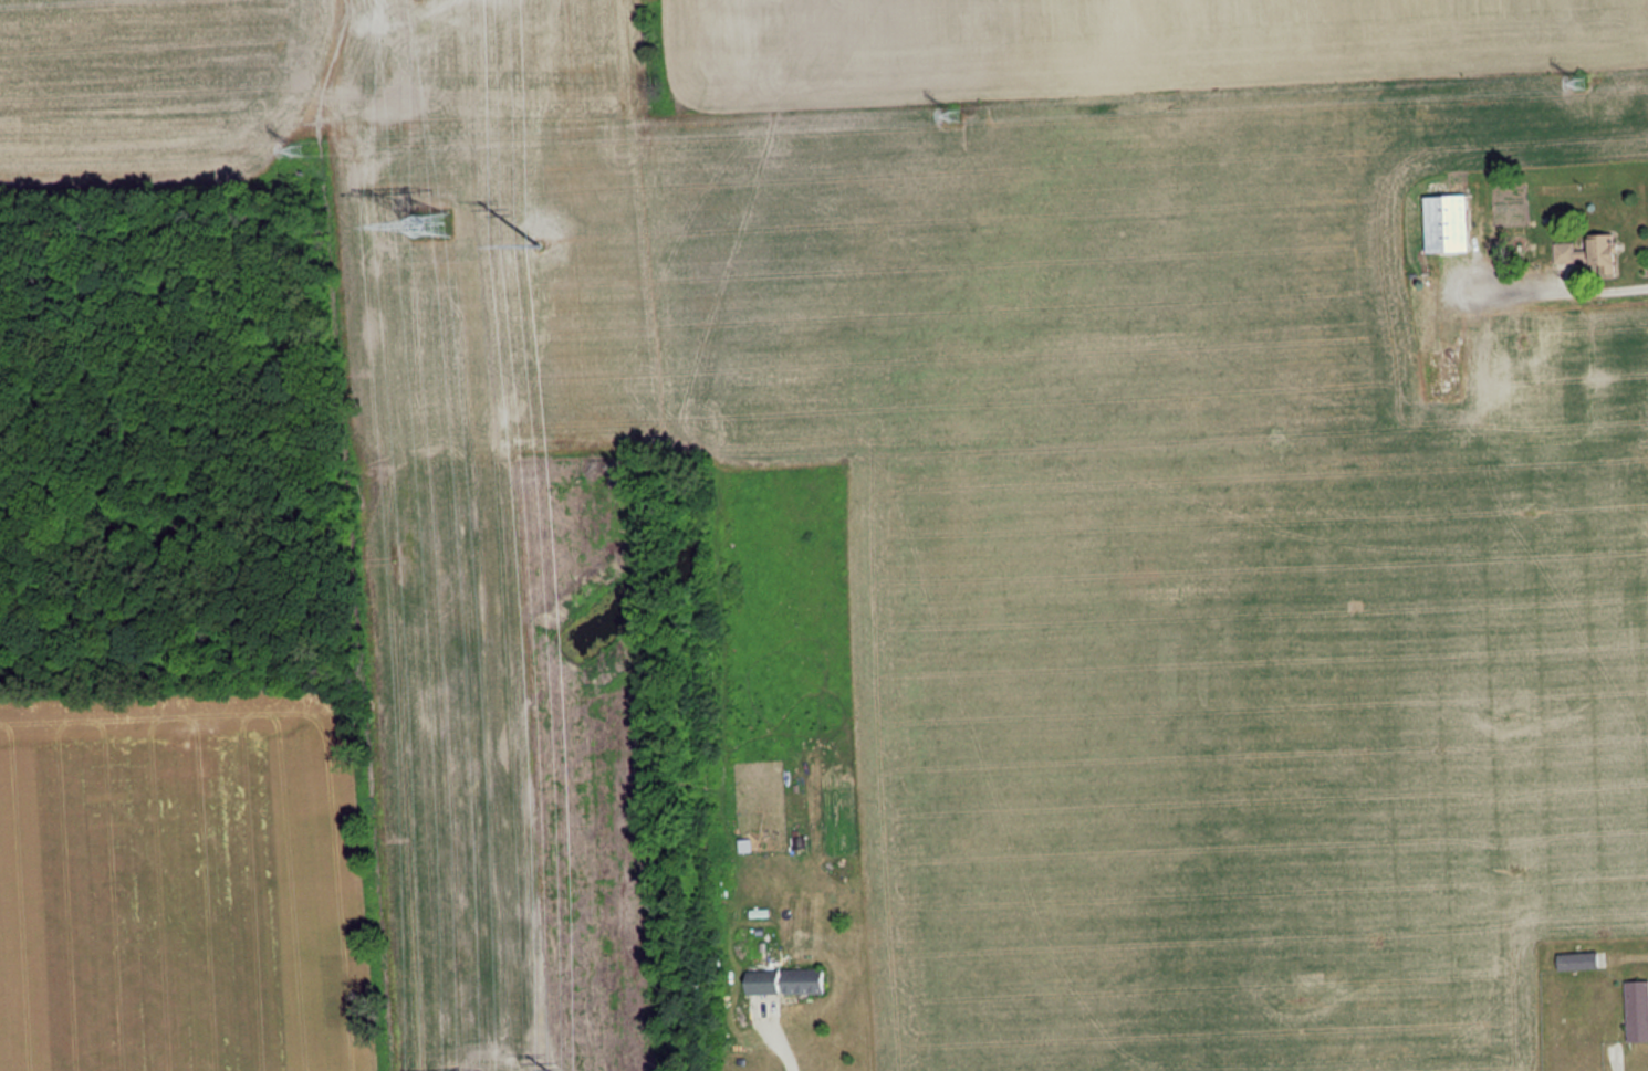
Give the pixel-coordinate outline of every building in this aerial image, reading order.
[(1423,252),(1470,251),(1469,195),(1422,196),(1423,252)] [(1613,274),(1613,234),(1583,234),(1584,266),(1600,266),(1600,274),(1613,274)] [(1431,349),(1431,398),(1461,398),(1461,349),(1431,349)] [(1554,953),(1554,970),(1597,970),(1597,953),(1554,953)] [(739,995),(824,994),(824,970),(739,971),(739,995)] [(1624,1042),(1647,1042),(1647,981),(1624,981),(1624,1042)]
